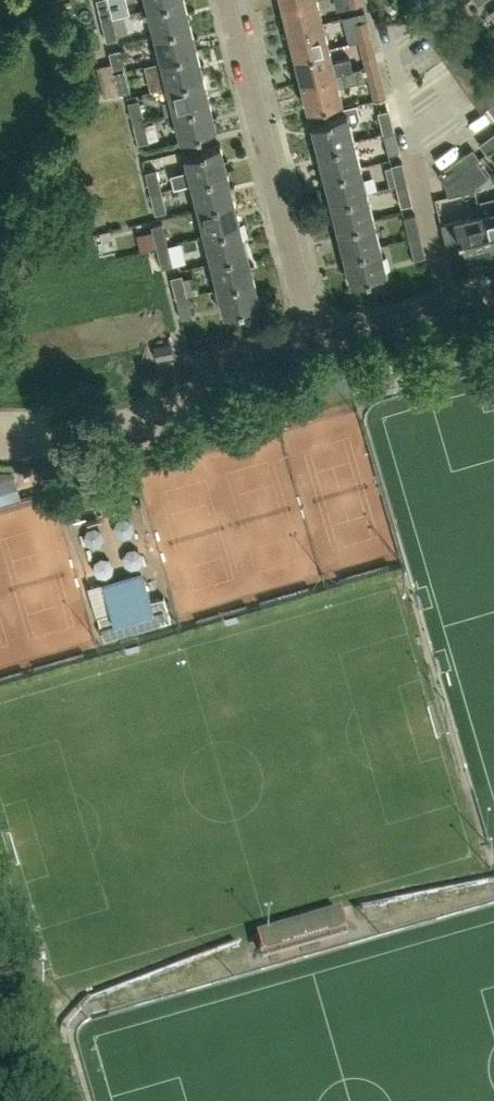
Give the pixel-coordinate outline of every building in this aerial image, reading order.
[(113,16),(109,0),(96,0),(101,19),(113,16)] [(165,0),(146,0),(148,8),(164,4),(163,0),(165,0)] [(190,22),(184,0),(165,0),(163,0),(164,4),(148,8),(154,34),(171,30),(170,27),(190,22)] [(324,21),(319,0),(299,0),(283,4),(289,30),(324,21)] [(449,14),(468,0),(443,0),(441,2),(449,14)] [(448,14),(449,14),(441,2),(439,2),(414,20),(424,34),(449,16),(448,14)] [(359,41),(373,37),(368,19),(367,19),(365,11),(343,16),(349,43),(359,41)] [(119,37),(113,16),(101,19),(107,40),(119,37)] [(433,47),(458,29),(449,16),(424,34),(433,47)] [(296,56),(330,48),(324,21),(289,30),(296,56)] [(176,53),(196,48),(190,22),(170,27),(171,30),(154,34),(161,61),(177,56),(176,53)] [(443,60),(468,42),(458,29),(433,47),(443,60)] [(379,63),(373,37),(359,41),(366,67),(379,63)] [(452,73),(477,55),(468,42),(443,60),(452,73)] [(114,71),(126,69),(121,47),(109,50),(114,71)] [(183,79),(203,74),(196,48),(176,53),(177,56),(161,61),(168,87),(184,83),(183,79)] [(302,82),(353,69),(350,58),(334,62),(330,48),(296,56),(302,82)] [(461,86),(486,68),(477,55),(452,73),(461,86)] [(388,96),(379,63),(366,67),(367,73),(372,91),(374,99),(388,96)] [(353,69),(302,82),(308,108),(343,100),(340,86),(365,80),(362,67),(353,69)] [(493,82),(493,78),(486,68),(461,86),(470,98),(493,82)] [(114,71),(120,93),(131,90),(131,87),(126,69),(114,71)] [(190,106),(209,101),(203,74),(183,79),(184,83),(168,87),(170,98),(163,100),(167,115),(174,113),(190,109),(190,106)] [(487,106),(493,101),(493,82),(470,98),(480,112),(487,106)] [(134,123),(145,120),(140,98),(128,101),(134,123)] [(190,109),(174,113),(181,140),(197,136),(197,133),(216,128),(209,101),(190,106),(190,109)] [(338,144),(354,140),(351,125),(355,124),(359,117),(356,104),(329,110),(331,117),(327,118),(327,121),(312,124),(319,151),(338,146),(338,144)] [(390,108),(378,110),(384,133),(385,132),(395,130),(390,108)] [(146,123),(145,120),(134,123),(139,142),(150,140),(146,123)] [(395,130),(385,132),(384,133),(389,153),(400,150),(395,130)] [(493,147),(493,133),(480,143),(486,152),(493,147)] [(344,172),(361,167),(354,140),(338,144),(338,146),(319,151),(326,178),(344,174),(344,172)] [(208,178),(207,176),(227,171),(220,144),(201,149),(201,152),(185,157),(191,183),(208,178)] [(455,160),(475,188),(475,187),(490,176),(477,159),(480,157),(473,147),(455,160)] [(396,184),(396,186),(408,183),(403,160),(391,163),(396,184)] [(455,160),(437,172),(445,182),(449,196),(475,189),(475,188),(455,160)] [(350,197),(368,193),(361,167),(344,172),(344,174),(326,178),(332,204),(351,199),(350,197)] [(162,189),(161,184),(157,168),(145,170),(151,192),(162,189)] [(214,202),(234,197),(227,171),(207,176),(208,178),(191,183),(198,208),(214,204),(214,202)] [(408,183),(396,186),(402,206),(413,203),(408,183)] [(151,192),(156,213),(168,210),(162,189),(151,192)] [(357,223),(374,219),(368,193),(350,197),(351,199),(332,204),(339,230),(358,226),(357,223)] [(221,229),(240,224),(234,197),(214,202),(214,204),(198,208),(205,235),(221,231),(221,229)] [(480,204),(482,213),(486,231),(489,230),(489,232),(490,234),(491,238),(492,241),(492,243),(493,249),(493,210),(493,211),(491,201),(480,204)] [(410,238),(421,235),(416,213),(405,216),(410,238)] [(442,223),(450,256),(466,252),(467,256),(477,253),(478,260),(493,256),(493,251),(493,249),(492,243),(492,241),(491,238),(490,234),(489,232),(489,230),(486,231),(482,213),(442,223)] [(363,249),(381,245),(374,219),(357,223),(358,226),(339,230),(345,256),(364,252),(363,249)] [(157,247),(169,244),(163,222),(152,225),(157,245),(157,247)] [(227,254),(247,249),(240,224),(221,229),(221,231),(205,235),(211,261),(228,257),(227,254)] [(421,235),(410,238),(415,258),(426,255),(421,235)] [(169,244),(157,247),(162,267),(174,264),(169,244)] [(364,252),(345,256),(352,283),(372,278),(371,275),(387,271),(381,245),(363,249),(364,252)] [(234,282),(253,277),(247,249),(227,254),(228,257),(211,261),(218,289),(235,285),(234,282)] [(177,299),(188,296),(183,273),(171,276),(177,299)] [(235,285),(218,289),(225,314),(244,310),(244,307),(260,303),(253,277),(234,282),(235,285)] [(188,296),(177,299),(181,318),(193,315),(188,296)] [(26,501),(20,477),(0,481),(0,489),(4,506),(26,501)] [(149,600),(141,573),(105,584),(113,611),(98,615),(105,638),(171,619),(164,596),(149,600)] [(304,913),(310,938),(350,928),(344,903),(304,913)]
